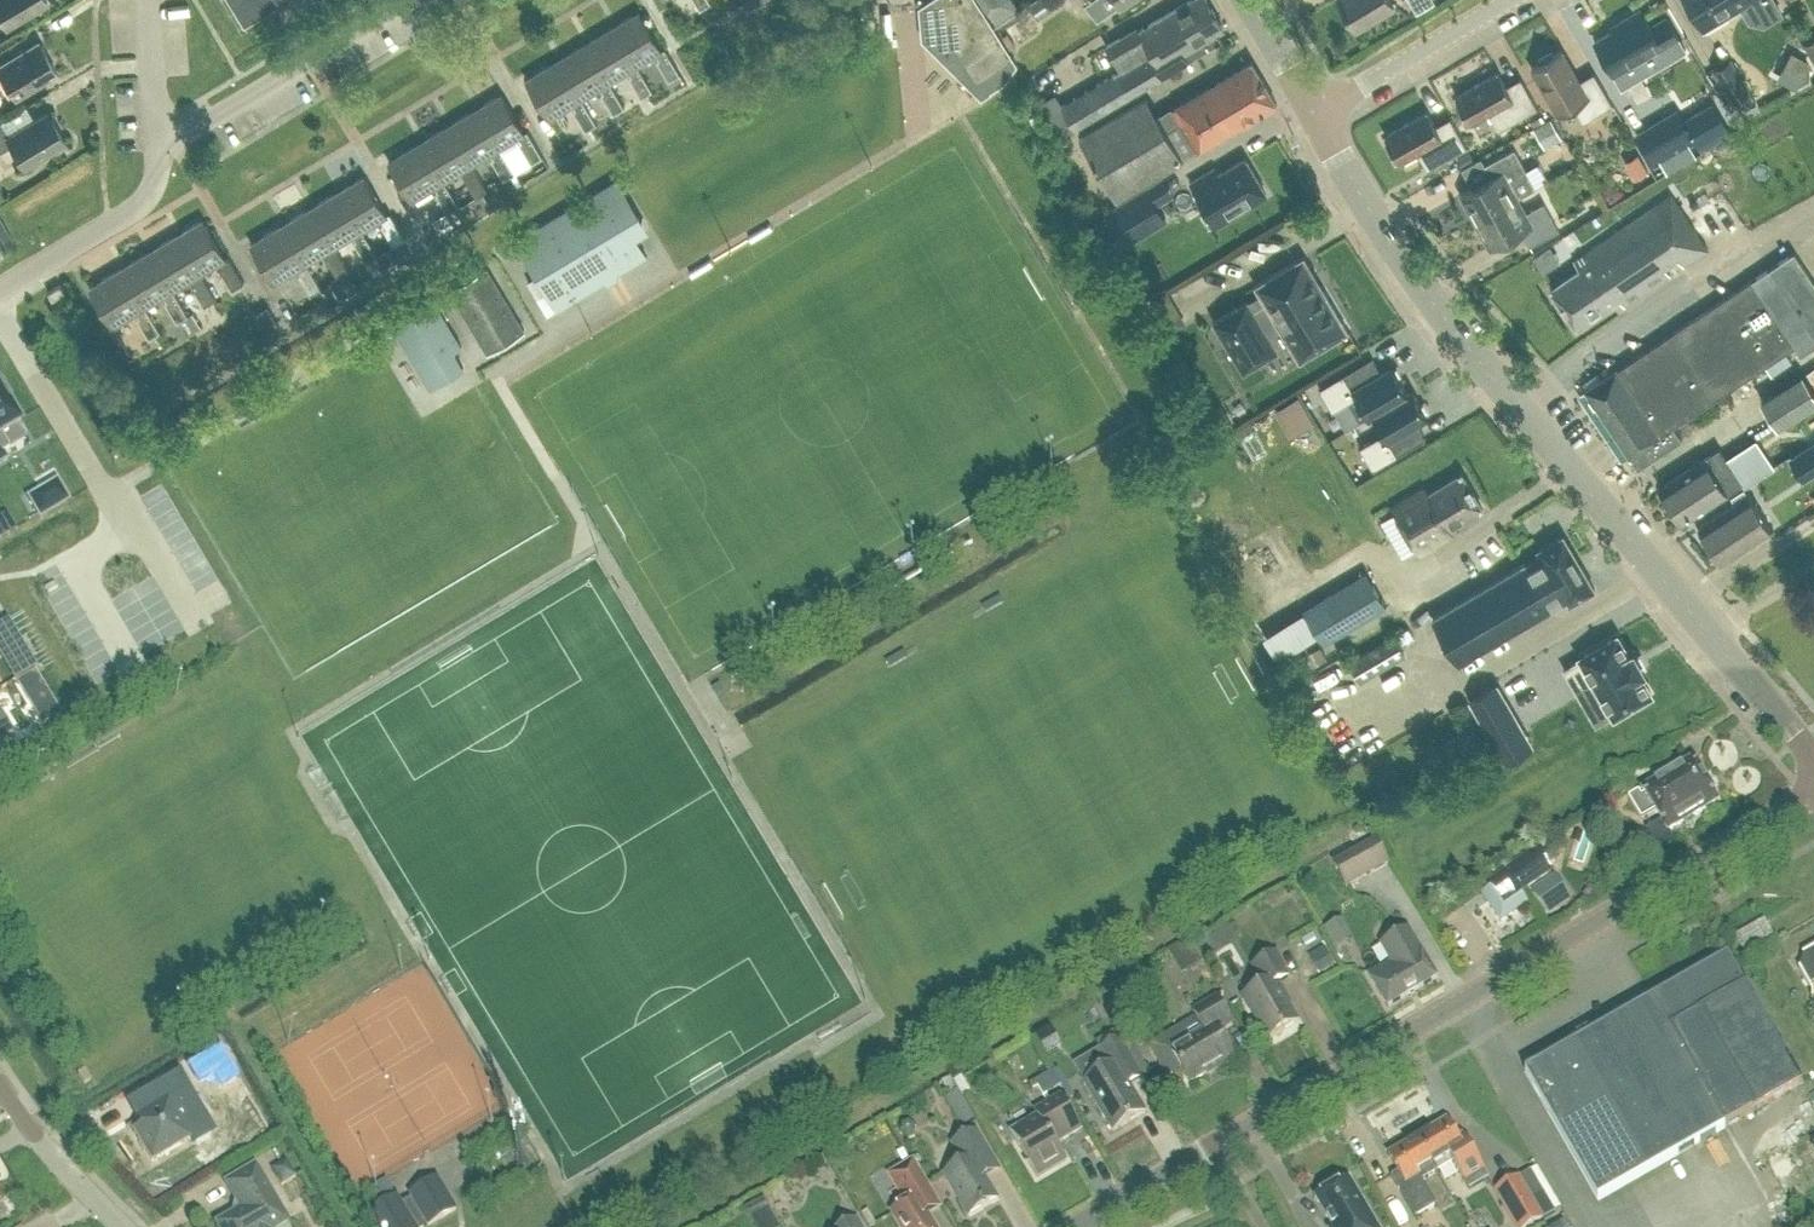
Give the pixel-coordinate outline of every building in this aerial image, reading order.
[(3,24),(43,0),(0,0),(0,19),(3,24)] [(241,24),(280,0),(227,0),(241,24)] [(977,0),(926,0),(919,4),(923,37),(981,96),(1005,81),(1017,63),(977,0)] [(988,9),(1000,0),(982,0),(988,9)] [(1062,0),(1033,0),(1029,3),(1038,17),(1062,0)] [(1222,39),(1217,31),(1224,26),(1208,0),(1187,0),(1134,32),(1132,29),(1106,44),(1122,71),(1117,74),(1116,72),(1062,105),(1074,125),(1101,109),(1102,111),(1222,39)] [(1393,5),(1391,0),(1340,0),(1356,27),(1393,5)] [(1757,0),(1687,0),(1702,27),(1741,4),(1744,8),(1757,0)] [(1656,56),(1681,41),(1667,16),(1651,25),(1641,7),(1619,20),(1621,23),(1595,39),(1614,71),(1652,49),(1656,56)] [(633,66),(637,64),(656,53),(658,57),(656,58),(668,79),(680,72),(664,46),(661,48),(639,10),(610,28),(633,66)] [(633,66),(610,28),(582,44),(605,83),(609,80),(628,69),(630,73),(628,75),(641,95),(652,89),(637,64),(633,66)] [(1803,43),(1813,60),(1813,36),(1803,43)] [(0,74),(13,95),(55,69),(37,40),(0,63),(0,74)] [(605,83),(582,44),(555,61),(578,99),(582,97),(600,86),(603,90),(600,91),(613,112),(624,105),(609,80),(605,83)] [(1561,48),(1552,53),(1551,50),(1538,57),(1540,60),(1531,65),(1558,112),(1574,103),(1583,119),(1612,102),(1595,73),(1581,81),(1561,48)] [(1711,68),(1731,101),(1750,90),(1730,57),(1711,68)] [(1116,196),(1196,149),(1277,102),(1252,60),(1172,107),(1171,105),(1158,113),(1147,94),(1080,133),(1116,196)] [(549,117),(572,103),(575,107),(573,108),(585,129),(597,122),(582,97),(578,99),(555,61),(526,78),(549,117)] [(1498,70),(1455,94),(1459,101),(1457,103),(1464,115),(1466,114),(1470,121),(1488,111),(1498,128),(1537,106),(1522,79),(1508,87),(1498,70)] [(495,149),(500,146),(518,135),(521,139),(519,140),(531,161),(542,154),(527,128),(523,130),(501,93),(472,110),(495,149)] [(8,134),(0,121),(0,151),(10,145),(23,165),(64,140),(46,110),(8,134)] [(468,165),(472,163),(490,151),(493,156),(491,157),(503,178),(515,171),(500,146),(495,149),(472,110),(445,126),(468,165)] [(1417,150),(1427,168),(1467,146),(1450,116),(1435,124),(1428,110),(1385,134),(1389,141),(1386,142),(1393,155),(1396,153),(1400,160),(1417,150)] [(1678,111),(1638,135),(1654,163),(1660,160),(1667,171),(1696,154),(1689,143),(1695,139),(1678,111)] [(1550,117),(1533,127),(1544,147),(1561,137),(1550,117)] [(440,181),(444,179),(463,168),(465,172),(463,174),(475,194),(487,187),(472,163),(468,165),(445,126),(417,143),(440,181)] [(411,199),(435,185),(437,189),(435,190),(448,211),(459,204),(444,179),(440,181),(417,143),(388,160),(411,199)] [(1475,220),(1518,196),(1518,195),(1536,185),(1528,172),(1514,147),(1485,163),(1491,175),(1459,192),(1475,220)] [(1216,223),(1267,193),(1245,156),(1218,172),(1215,166),(1190,181),(1216,223)] [(358,231),(362,228),(380,217),(383,222),(381,223),(393,243),(405,237),(389,210),(386,212),(363,175),(334,192),(358,231)] [(630,225),(642,218),(617,176),(515,238),(557,308),(647,254),(630,225)] [(330,248),(334,245),(352,234),(355,238),(353,239),(365,260),(377,253),(362,228),(358,231),(334,192),(307,209),(330,248)] [(1683,264),(1708,247),(1671,193),(1574,259),(1579,267),(1550,287),(1576,325),(1618,296),(1624,304),(1670,273),(1665,265),(1678,256),(1683,264)] [(1518,196),(1475,220),(1490,247),(1521,229),(1529,243),(1558,227),(1544,201),(1526,210),(1518,196)] [(302,264),(306,262),(325,251),(327,255),(325,256),(338,277),(349,270),(334,245),(330,248),(307,209),(279,226),(302,264)] [(0,247),(13,239),(0,217),(0,247)] [(197,275),(201,273),(220,262),(222,266),(220,267),(232,288),(244,281),(228,255),(225,257),(203,219),(174,237),(197,275)] [(427,236),(439,230),(433,219),(421,226),(427,236)] [(1108,250),(1132,235),(1126,225),(1102,240),(1108,250)] [(274,282),(297,267),(299,272),(297,273),(310,294),(321,287),(306,262),(302,264),(279,226),(250,243),(274,282)] [(169,292),(173,290),(192,279),(194,283),(192,284),(204,305),(216,298),(201,273),(197,275),(174,237),(146,253),(169,292)] [(1141,249),(1117,265),(1124,275),(1148,260),(1141,249)] [(1793,345),(1794,344),(1803,356),(1813,349),(1813,287),(1791,252),(1768,266),(1749,279),(1603,376),(1585,388),(1637,465),(1633,467),(1634,469),(1678,439),(1670,426),(1793,345)] [(142,308),(145,306),(164,295),(166,299),(164,301),(177,321),(188,315),(173,290),(169,292),(146,253),(119,270),(142,308)] [(1277,347),(1289,341),(1299,358),(1348,329),(1304,255),(1255,284),(1260,293),(1249,300),(1248,298),(1213,319),(1243,370),(1278,349),(1277,347)] [(487,266),(450,288),(487,350),(524,329),(487,266)] [(113,326),(136,312),(138,316),(136,317),(149,338),(160,331),(145,306),(142,308),(119,270),(90,287),(113,326)] [(346,272),(338,277),(336,274),(328,279),(338,296),(355,286),(346,272)] [(60,283),(48,291),(53,298),(65,290),(60,283)] [(453,349),(461,344),(435,300),(397,323),(411,345),(407,347),(430,385),(463,365),(453,349)] [(193,312),(188,315),(185,316),(193,330),(201,325),(193,312)] [(1371,355),(1319,387),(1332,410),(1356,395),(1368,415),(1372,412),(1407,391),(1407,390),(1392,364),(1381,371),(1371,355)] [(1813,390),(1813,367),(1803,373),(1813,390)] [(1803,373),(1802,372),(1760,400),(1778,427),(1813,405),(1813,390),(1803,373)] [(123,390),(134,384),(128,373),(117,379),(123,390)] [(1411,387),(1407,390),(1407,391),(1372,412),(1383,431),(1359,445),(1373,468),(1425,436),(1416,421),(1427,414),(1411,387)] [(18,426),(6,405),(9,404),(0,389),(0,436),(18,426)] [(1566,428),(1586,419),(1580,406),(1560,415),(1566,428)] [(1277,447),(1291,439),(1277,415),(1263,422),(1277,447)] [(1750,478),(1780,458),(1761,430),(1731,450),(1750,478)] [(4,460),(1,455),(8,451),(0,436),(0,462),(4,460)] [(1682,521),(1742,482),(1719,447),(1663,483),(1662,490),(1682,521)] [(1455,524),(1482,508),(1461,472),(1427,492),(1424,487),(1391,506),(1418,553),(1458,529),(1455,524)] [(1722,560),(1772,528),(1748,492),(1698,525),(1701,529),(1699,532),(1704,539),(1708,539),(1722,560)] [(41,493),(30,500),(40,517),(51,511),(41,493)] [(1542,553),(1434,617),(1460,661),(1568,598),(1570,602),(1595,588),(1563,533),(1538,548),(1542,553)] [(1385,604),(1376,587),(1366,571),(1303,608),(1323,641),(1385,604)] [(1361,680),(1406,653),(1391,629),(1346,656),(1361,680)] [(1637,648),(1633,650),(1622,630),(1584,653),(1585,655),(1569,664),(1581,685),(1598,675),(1618,711),(1656,689),(1644,669),(1648,667),(1637,648)] [(1325,675),(1335,691),(1355,678),(1345,663),(1325,675)] [(1497,684),(1470,700),(1496,743),(1504,758),(1532,742),(1523,727),(1497,684)] [(14,736),(0,714),(0,744),(14,736)] [(1693,821),(1691,817),(1716,802),(1693,763),(1629,800),(1642,821),(1656,812),(1667,830),(1682,821),(1685,826),(1688,827),(1692,824),(1693,821)] [(1346,889),(1388,865),(1375,842),(1333,865),(1346,889)] [(1527,904),(1521,895),(1551,874),(1537,854),(1489,887),(1496,896),(1487,902),(1500,922),(1527,904)] [(1328,925),(1354,963),(1368,954),(1342,916),(1328,925)] [(1764,922),(1735,939),(1744,954),(1773,937),(1764,922)] [(1388,1009),(1437,980),(1408,931),(1381,946),(1390,963),(1368,975),(1388,1009)] [(1190,943),(1177,955),(1198,976),(1210,964),(1190,943)] [(1812,991),(1810,987),(1813,985),(1813,949),(1802,956),(1803,957),(1805,956),(1807,959),(1808,963),(1806,966),(1804,969),(1801,971),(1799,969),(1798,970),(1811,991),(1811,994),(1812,996),(1812,998),(1811,1000),(1813,1001),(1813,999),(1813,997),(1813,995),(1813,993),(1812,991)] [(1268,1041),(1298,1023),(1284,1000),(1286,999),(1278,985),(1289,979),(1276,955),(1271,958),(1267,952),(1255,960),(1258,965),(1253,969),(1264,988),(1244,1000),(1268,1041)] [(1727,957),(1524,1073),(1598,1202),(1752,1114),(1752,1113),(1756,1111),(1800,1086),(1727,957)] [(1168,1078),(1182,1070),(1190,1084),(1215,1069),(1216,1071),(1234,1061),(1217,1032),(1232,1023),(1217,998),(1193,1013),(1205,1034),(1188,1044),(1182,1034),(1176,1032),(1154,1045),(1152,1052),(1168,1078)] [(1110,1023),(1142,1077),(1150,1072),(1118,1019),(1110,1023)] [(1112,1133),(1145,1114),(1128,1086),(1142,1078),(1119,1040),(1100,1052),(1110,1069),(1083,1084),(1112,1133)] [(194,1067),(207,1087),(230,1072),(217,1052),(194,1067)] [(83,1086),(90,1082),(83,1072),(77,1076),(83,1086)] [(183,1128),(203,1116),(179,1074),(150,1091),(159,1105),(136,1119),(140,1127),(132,1132),(151,1163),(190,1140),(183,1128)] [(1056,1147),(1081,1132),(1060,1097),(1033,1113),(1037,1120),(1012,1135),(1037,1177),(1065,1161),(1056,1147)] [(1422,1137),(1418,1140),(1432,1164),(1431,1164),(1437,1173),(1453,1164),(1469,1191),(1488,1180),(1462,1136),(1457,1139),(1447,1123),(1433,1131),(1429,1129),(1422,1133),(1422,1137)] [(985,1179),(1000,1170),(977,1131),(952,1146),(963,1166),(943,1177),(968,1218),(998,1200),(985,1179)] [(1389,1157),(1398,1173),(1391,1178),(1415,1219),(1437,1207),(1422,1182),(1437,1173),(1431,1164),(1432,1164),(1418,1140),(1389,1157)] [(904,1206),(891,1214),(899,1226),(935,1226),(928,1216),(941,1209),(922,1177),(913,1160),(886,1177),(904,1206)] [(281,1187),(296,1179),(286,1161),(271,1169),(281,1187)] [(287,1223),(254,1167),(224,1184),(235,1204),(232,1214),(215,1225),(216,1226),(280,1226),(287,1223)] [(1514,1226),(1533,1226),(1544,1220),(1519,1178),(1494,1192),(1514,1226)] [(437,1179),(410,1196),(412,1200),(402,1206),(397,1198),(370,1214),(378,1226),(428,1226),(429,1226),(456,1211),(437,1179)] [(1316,1200),(1331,1226),(1377,1226),(1350,1180),(1316,1200)] [(785,1219),(774,1201),(756,1213),(766,1226),(773,1226),(785,1219)]
